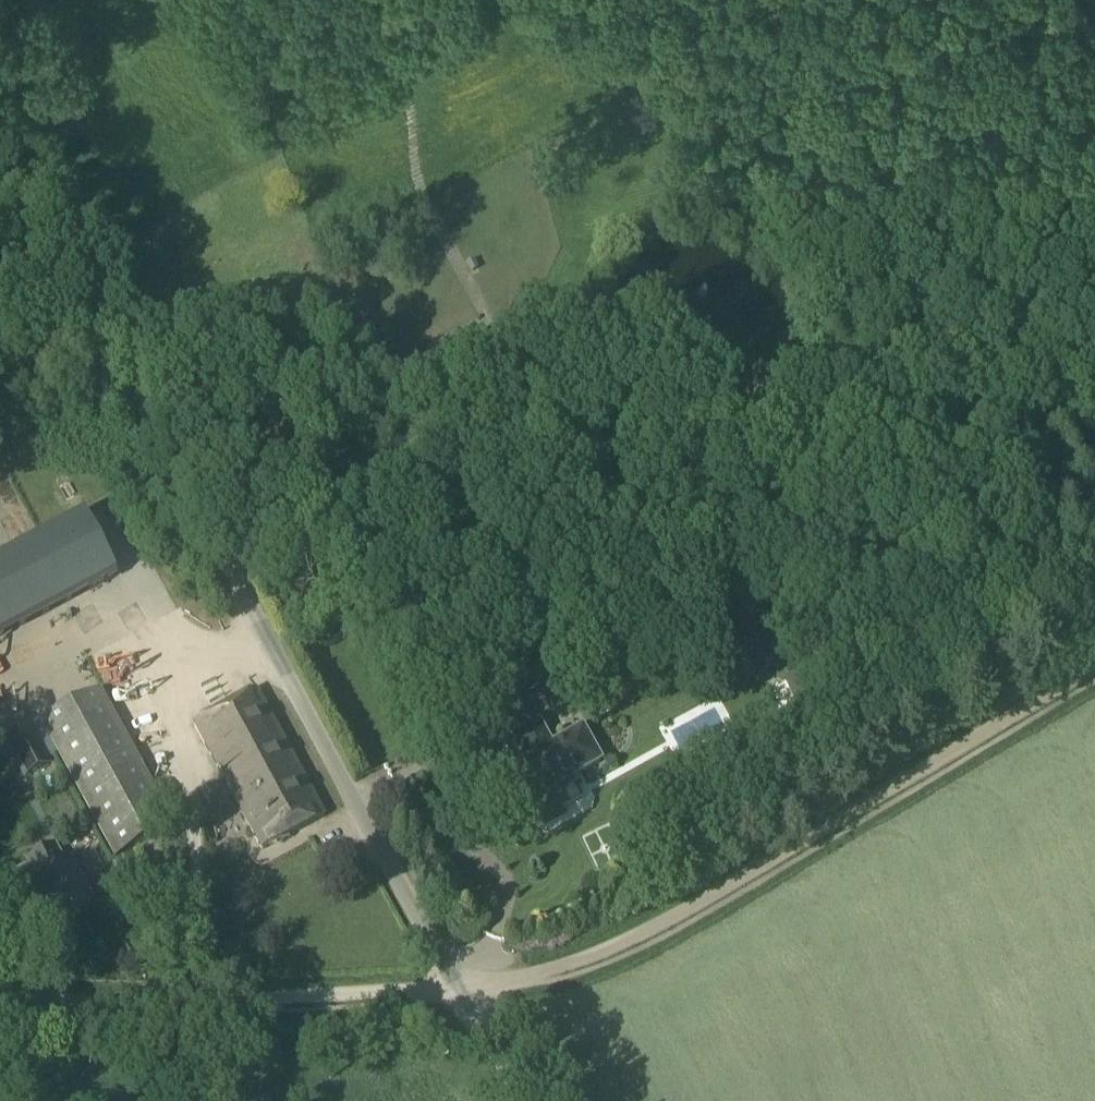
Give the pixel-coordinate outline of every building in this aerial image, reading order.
[(108,577),(76,517),(0,558),(0,635),(108,577)] [(811,663),(780,677),(796,712),(827,699),(811,663)] [(100,691),(41,723),(114,860),(173,828),(100,691)] [(256,692),(194,725),(261,852),(324,818),(256,692)] [(494,779),(493,786),(499,798),(506,800),(520,792),(537,822),(544,823),(554,818),(556,811),(551,802),(574,789),(568,779),(599,761),(582,730),(550,748),(538,725),(515,738),(526,762),(494,779)] [(7,742),(26,779),(51,766),(49,760),(34,732),(32,729),(7,742)] [(33,869),(11,880),(24,905),(48,893),(60,917),(92,901),(71,860),(64,864),(56,848),(29,861),(33,869)] [(136,861),(115,868),(132,900),(151,890),(136,861)]
